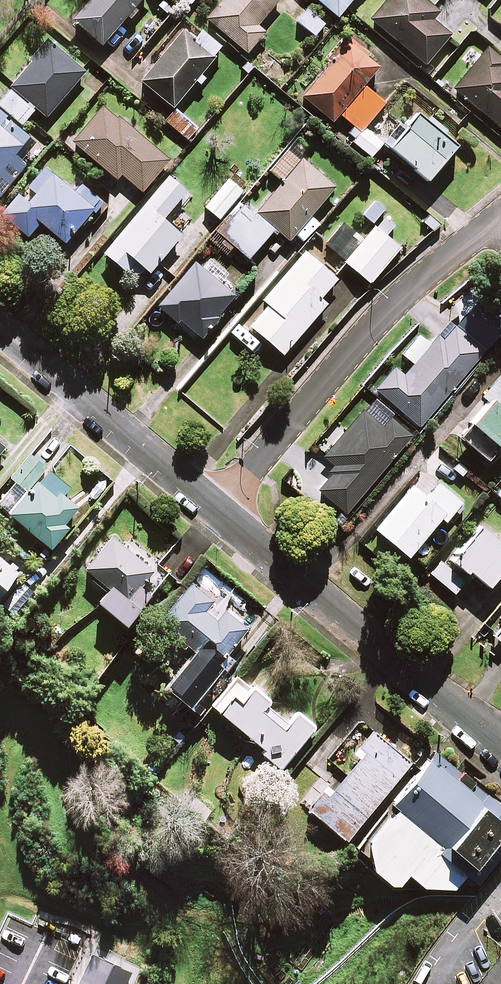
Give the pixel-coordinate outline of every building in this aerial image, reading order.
[(129,20),(132,23),(142,12),(138,9),(146,0),(94,0),(75,21),(104,47),(129,20)] [(153,3),(168,17),(177,8),(169,0),(156,0),(153,3)] [(208,20),(249,55),(267,34),(259,27),(282,0),(225,0),(208,20)] [(339,19),(355,0),(317,0),(339,19)] [(427,0),(389,0),(372,20),(427,67),(452,37),(433,21),(441,12),(427,0)] [(326,26),(309,11),(299,22),(316,37),(326,26)] [(177,109),(197,83),(203,87),(208,79),(203,75),(222,49),(187,23),(142,83),(177,109)] [(383,67),(350,38),(331,59),(335,63),(304,97),(334,124),(342,115),(361,133),(386,106),(365,87),(383,67)] [(48,42),(0,105),(0,106),(25,125),(37,110),(50,120),(87,72),(48,42)] [(489,48),(455,89),(500,128),(500,58),(489,48)] [(170,161),(105,108),(75,145),(118,180),(122,175),(145,193),(170,161)] [(176,112),(166,122),(185,140),(195,129),(176,112)] [(27,166),(17,157),(32,138),(0,113),(0,200),(27,166)] [(432,117),(428,121),(423,116),(394,151),(431,182),(460,148),(447,137),(451,133),(432,117)] [(384,145),(366,130),(355,144),(373,158),(384,145)] [(337,189),(289,149),(271,171),(285,182),(258,214),(292,242),(337,189)] [(66,183),(48,166),(3,214),(28,238),(42,223),(65,244),(105,202),(74,174),(66,183)] [(107,255),(139,281),(147,271),(151,275),(183,237),(165,221),(188,193),(170,178),(107,255)] [(245,192),(231,180),(207,208),(221,220),(245,192)] [(275,232),(248,208),(225,234),(252,258),(275,232)] [(396,227),(385,218),(364,243),(344,226),(328,246),(374,283),(401,249),(387,237),(396,227)] [(218,234),(210,242),(227,258),(236,249),(218,234)] [(322,301),(339,281),(318,263),(327,251),(316,242),(269,298),(272,301),(251,326),(286,356),(328,306),(322,301)] [(196,263),(161,309),(180,324),(183,320),(205,337),(237,297),(220,283),(228,272),(212,259),(204,270),(196,263)] [(392,366),(372,391),(420,429),(500,328),(500,320),(464,291),(446,313),(450,316),(436,334),(427,344),(417,336),(401,355),(412,364),(403,375),(392,366)] [(480,396),(485,400),(465,424),(473,430),(462,443),(485,462),(500,443),(500,371),(480,396)] [(380,428),(360,410),(322,455),(336,467),(316,490),(344,513),(409,437),(388,419),(380,428)] [(9,450),(0,442),(0,460),(9,450)] [(12,516),(54,551),(72,529),(67,526),(80,510),(66,498),(72,490),(31,457),(13,479),(31,494),(12,516)] [(460,504),(437,484),(424,498),(411,487),(374,530),(406,558),(440,519),(444,522),(460,504)] [(479,527),(452,559),(485,587),(500,568),(500,542),(499,544),(479,527)] [(168,579),(114,538),(88,571),(113,590),(102,605),(131,627),(168,579)] [(0,556),(0,601),(22,575),(0,556)] [(464,581),(441,561),(430,574),(452,594),(464,581)] [(216,602),(192,585),(161,626),(198,654),(175,683),(199,702),(224,669),(221,667),(250,629),(223,609),(215,619),(207,613),(216,602)] [(300,714),(295,720),(255,686),(253,690),(239,678),(214,706),(267,751),(264,754),(282,769),(317,728),(300,714)] [(413,764),(376,733),(362,750),(367,755),(333,797),(328,793),(312,812),(349,842),(413,764)] [(477,801),(483,794),(436,753),(428,761),(477,801)] [(500,851),(500,803),(486,790),(483,794),(477,801),(428,761),(424,758),(386,804),(393,810),(436,846),(429,853),(458,878),(470,888),(500,851)] [(436,846),(393,810),(363,846),(365,870),(386,887),(395,887),(402,877),(416,888),(450,888),(458,878),(429,853),(436,846)] [(88,953),(74,983),(127,983),(133,973),(88,953)]
